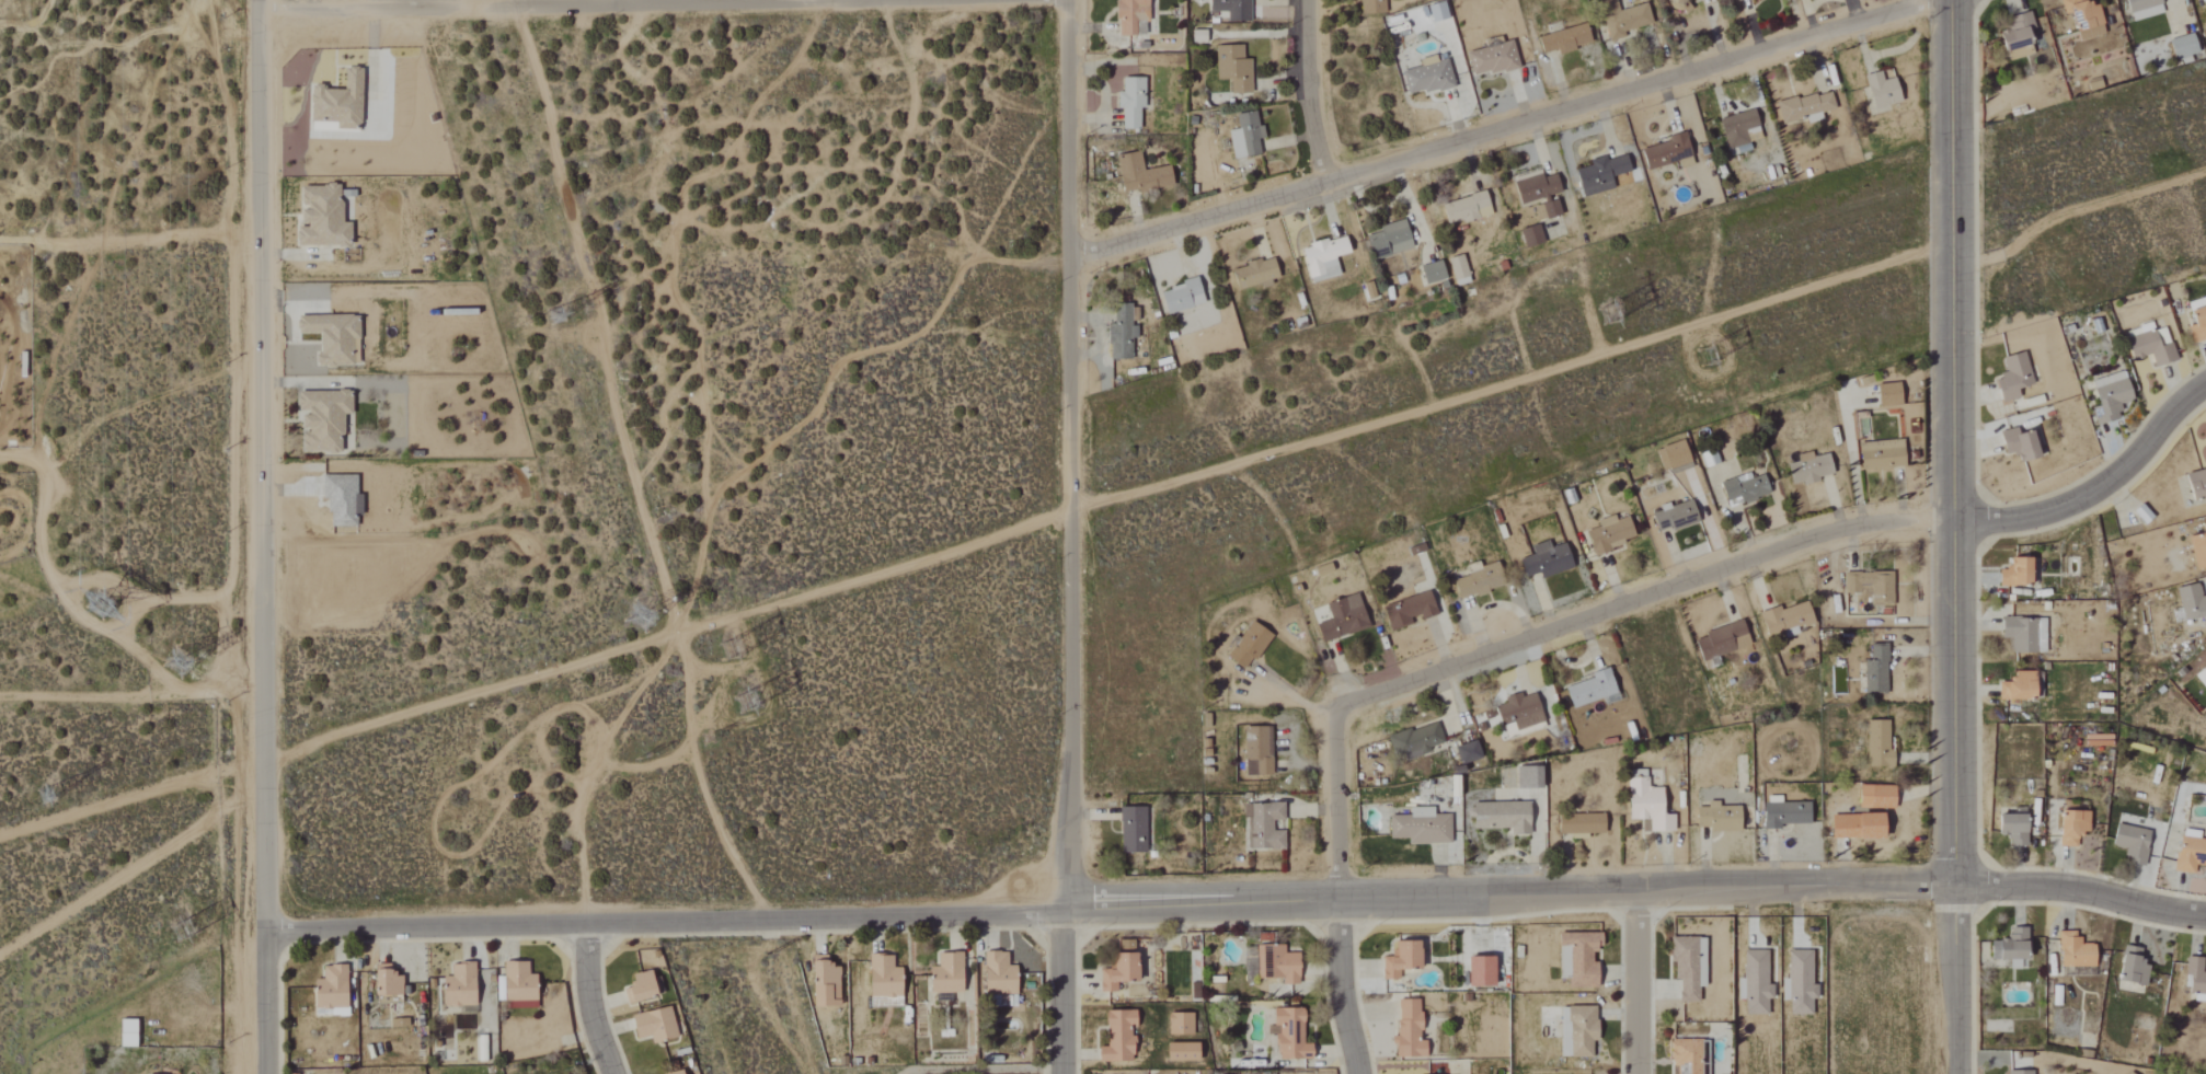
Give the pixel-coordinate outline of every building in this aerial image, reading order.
[(1146,22),(1150,22),(1149,0),(1117,0),(1118,36),(1146,36),(1146,22)] [(1211,13),(1228,13),(1228,21),(1250,21),(1250,0),(1211,0),(1211,13)] [(1359,15),(1386,14),(1386,0),(1359,0),(1359,15)] [(1690,9),(1689,0),(1673,0),(1673,10),(1690,9)] [(2089,7),(2087,0),(2061,0),(2064,15),(2074,13),(2081,41),(2100,37),(2099,28),(2105,26),(2100,5),(2089,7)] [(2162,0),(2127,0),(2132,21),(2165,14),(2162,0)] [(1429,5),(1433,23),(1449,19),(1445,2),(1429,5)] [(1647,2),(1612,11),(1613,12),(1601,15),(1609,42),(1626,37),(1624,32),(1653,24),(1647,2)] [(2003,34),(2006,51),(2033,46),(2031,29),(2034,29),(2032,15),(2008,19),(2010,33),(2003,34)] [(1592,44),(1587,23),(1563,30),(1560,20),(1546,24),(1549,35),(1539,38),(1543,54),(1559,50),(1560,53),(1592,44)] [(1192,42),(1207,43),(1207,31),(1192,30),(1192,42)] [(2172,38),(2174,58),(2199,55),(2196,35),(2172,38)] [(1520,67),(1514,40),(1502,43),(1501,38),(1486,41),(1488,47),(1469,52),(1475,78),(1520,67)] [(1243,45),(1216,45),(1217,80),(1232,80),(1232,94),(1253,93),(1252,59),(1244,59),(1243,45)] [(1449,59),(1437,62),(1436,56),(1420,60),(1422,67),(1403,71),(1409,97),(1455,86),(1449,59)] [(362,69),(345,69),(345,89),(311,88),(311,122),(337,122),(337,129),(362,130),(362,69)] [(1897,78),(1885,81),(1882,72),(1866,76),(1875,109),(1903,102),(1897,78)] [(1123,109),(1122,130),(1140,130),(1140,109),(1145,109),(1146,78),(1123,78),(1123,93),(1119,93),(1118,109),(1123,109)] [(2088,83),(2091,91),(2104,88),(2101,79),(2088,83)] [(1836,110),(1831,89),(1776,104),(1781,125),(1809,118),(1810,124),(1824,120),(1822,113),(1836,110)] [(1763,141),(1756,110),(1721,118),(1728,149),(1763,141)] [(1239,158),(1261,155),(1259,139),(1266,138),(1264,126),(1259,126),(1257,111),(1233,115),(1239,158)] [(1695,166),(1688,136),(1642,147),(1648,170),(1679,163),(1681,169),(1695,166)] [(1118,155),(1123,194),(1173,187),(1171,166),(1143,170),(1141,152),(1118,155)] [(1631,173),(1628,155),(1576,166),(1582,193),(1614,186),(1612,177),(1631,173)] [(1515,180),(1521,205),(1550,199),(1550,196),(1562,193),(1558,174),(1543,178),(1542,173),(1515,180)] [(298,186),(298,246),(351,247),(352,223),(342,223),(342,186),(298,186)] [(1448,225),(1492,216),(1487,193),(1444,202),(1448,225)] [(1544,204),(1547,219),(1562,216),(1559,201),(1544,204)] [(1414,248),(1405,221),(1366,234),(1375,261),(1414,248)] [(1545,244),(1540,226),(1521,231),(1526,249),(1545,244)] [(1351,253),(1346,235),(1302,248),(1312,284),(1341,275),(1336,257),(1351,253)] [(1470,283),(1463,255),(1448,259),(1455,286),(1470,283)] [(1281,280),(1274,258),(1232,270),(1239,290),(1262,284),(1262,286),(1281,280)] [(1447,280),(1442,261),(1421,267),(1426,286),(1447,280)] [(1205,305),(1199,280),(1161,289),(1167,314),(1205,305)] [(2197,325),(2190,327),(2195,344),(2205,341),(2205,297),(2190,302),(2197,325)] [(1109,360),(1132,361),(1132,340),(1138,340),(1138,324),(1139,324),(1139,310),(1115,309),(1114,325),(1110,325),(1109,360)] [(320,367),(360,366),(359,316),(298,316),(298,334),(320,334),(320,367)] [(2127,338),(2132,359),(2152,355),(2155,367),(2176,362),(2168,327),(2155,331),(2153,323),(2140,327),(2142,335),(2127,338)] [(2021,398),(2019,390),(2035,385),(2025,352),(2003,359),(2008,375),(1996,379),(2004,403),(2021,398)] [(2100,405),(2093,407),(2098,426),(2112,422),(2111,415),(2123,412),(2121,404),(2134,401),(2126,371),(2105,376),(2107,384),(2095,387),(2100,405)] [(1879,384),(1880,408),(1903,407),(1902,383),(1879,384)] [(302,452),(342,452),(343,415),(352,415),(352,392),(299,392),(299,412),(302,412),(302,452)] [(2043,458),(2036,432),(2021,437),(2018,427),(2002,432),(2008,455),(2019,452),(2022,464),(2043,458)] [(1664,474),(1692,468),(1685,439),(1657,446),(1664,474)] [(1861,441),(1862,469),(1906,468),(1905,440),(1861,441)] [(1813,458),(1812,452),(1797,456),(1799,462),(1788,464),(1794,486),(1835,476),(1830,453),(1813,458)] [(2189,473),(2195,502),(2205,500),(2205,470),(2189,473)] [(1765,475),(1752,479),(1750,473),(1721,483),(1730,507),(1771,493),(1765,475)] [(1700,523),(1692,500),(1671,507),(1669,503),(1660,506),(1661,511),(1652,514),(1658,532),(1672,528),(1673,532),(1700,523)] [(2155,517),(2143,504),(2134,512),(2146,525),(2155,517)] [(1587,531),(1594,554),(1637,541),(1630,517),(1617,521),(1615,516),(1598,521),(1600,527),(1587,531)] [(2197,571),(2205,569),(2205,534),(2189,538),(2197,571)] [(1567,543),(1551,547),(1550,541),(1532,546),(1535,556),(1521,559),(1525,576),(1539,572),(1540,578),(1574,570),(1567,543)] [(2034,559),(2012,558),(2012,568),(2000,568),(2000,586),(2034,587),(2034,559)] [(1454,581),(1459,599),(1504,588),(1498,563),(1481,567),(1480,562),(1468,565),(1471,577),(1454,581)] [(1894,606),(1893,572),(1844,573),(1845,595),(1872,594),(1873,607),(1894,606)] [(2202,597),(2200,585),(2179,588),(2184,622),(2197,620),(2198,624),(2205,623),(2205,596),(2202,597)] [(1437,613),(1430,591),(1384,606),(1391,631),(1413,624),(1412,621),(1437,613)] [(1317,625),(1323,643),(1370,629),(1359,595),(1327,605),(1332,621),(1317,625)] [(1761,615),(1770,642),(1799,632),(1799,630),(1816,624),(1808,600),(1761,615)] [(2046,618),(2003,619),(2003,638),(2012,638),(2012,653),(2046,653),(2046,618)] [(1696,641),(1704,664),(1752,649),(1743,620),(1705,633),(1706,637),(1696,641)] [(1273,634),(1250,621),(1229,660),(1246,669),(1251,659),(1257,662),(1273,634)] [(1866,661),(1865,693),(1888,694),(1888,646),(1871,645),(1871,661),(1866,661)] [(2205,691),(2205,690),(2205,651),(2198,658),(2204,664),(2191,675),(2205,691)] [(1603,699),(1605,705),(1620,701),(1611,671),(1565,685),(1572,709),(1603,699)] [(2038,671),(2016,672),(2016,682),(2000,682),(2000,701),(2039,700),(2038,671)] [(1536,694),(1523,698),(1522,694),(1505,698),(1506,703),(1497,706),(1502,726),(1513,723),(1516,731),(1508,733),(1510,739),(1546,729),(1536,694)] [(1894,767),(1894,750),(1890,750),(1889,720),(1867,721),(1868,768),(1894,767)] [(1388,737),(1396,763),(1434,752),(1433,747),(1444,744),(1438,722),(1388,737)] [(1273,775),(1271,726),(1244,727),(1246,776),(1273,775)] [(1462,766),(1483,759),(1477,741),(1456,747),(1462,766)] [(1544,769),(1518,768),(1517,790),(1544,791),(1544,769)] [(1676,832),(1675,815),(1664,815),(1664,788),(1648,789),(1647,770),(1629,771),(1630,821),(1650,820),(1651,833),(1676,832)] [(1859,808),(1896,810),(1897,786),(1860,785),(1859,808)] [(1811,825),(1811,803),(1782,803),(1782,796),(1766,796),(1765,830),(1782,830),(1782,825),(1811,825)] [(1711,832),(1741,833),(1742,807),(1719,807),(1719,802),(1708,802),(1708,809),(1698,808),(1697,828),(1711,828),(1711,832)] [(1286,851),(1285,832),(1273,832),(1273,822),(1285,822),(1285,803),(1244,804),(1244,819),(1251,818),(1251,851),(1286,851)] [(1531,803),(1474,803),(1474,829),(1511,829),(1511,836),(1531,836),(1531,803)] [(1146,808),(1120,808),(1122,854),(1147,854),(1146,808)] [(1390,839),(1408,839),(1408,844),(1452,844),(1451,815),(1434,815),(1434,808),(1390,808),(1390,839)] [(2084,832),(2084,811),(2053,810),(2052,847),(2074,847),(2075,831),(2084,832)] [(1832,815),(1832,840),(1887,839),(1887,815),(1832,815)] [(2024,846),(2025,816),(2002,815),(2001,839),(2012,839),(2012,846),(2024,846)] [(1560,835),(1572,835),(1572,839),(1589,839),(1589,834),(1606,834),(1606,816),(1560,816),(1560,835)] [(2130,857),(2130,865),(2145,866),(2146,827),(2110,826),(2109,847),(2122,847),(2121,857),(2130,857)] [(2176,829),(2171,871),(2191,873),(2192,864),(2205,866),(2205,840),(2195,838),(2196,831),(2176,829)] [(2007,969),(2025,969),(2027,927),(2012,927),(2011,941),(1987,941),(1986,959),(2007,960),(2007,969)] [(2074,930),(2054,931),(2055,967),(2093,966),(2093,944),(2074,944),(2074,930)] [(1600,988),(1599,962),(1593,962),(1593,949),(1603,949),(1603,932),(1560,933),(1560,945),(1571,945),(1571,988),(1600,988)] [(1707,986),(1706,937),(1673,938),(1673,979),(1680,979),(1681,1002),(1700,1002),(1700,986),(1707,986)] [(1383,957),(1383,980),(1400,979),(1400,970),(1423,970),(1422,941),(1393,941),(1393,957),(1383,957)] [(1283,979),(1283,984),(1300,985),(1300,953),(1285,953),(1285,946),(1258,946),(1258,978),(1283,979)] [(2144,965),(2137,965),(2138,947),(2120,946),(2118,983),(2143,984),(2144,965)] [(1768,950),(1745,950),(1744,1014),(1768,1015),(1768,999),(1774,999),(1774,984),(1768,984),(1768,950)] [(1813,984),(1813,951),(1789,950),(1789,978),(1783,978),(1782,999),(1790,1000),(1790,1014),(1813,1015),(1813,999),(1819,999),(1819,984),(1813,984)] [(985,996),(1017,995),(1017,965),(1008,965),(1008,951),(984,952),(985,996)] [(963,952),(939,953),(939,967),(931,967),(931,993),(964,993),(963,952)] [(1101,992),(1118,992),(1118,982),(1140,982),(1140,953),(1116,953),(1116,969),(1101,969),(1101,992)] [(2121,955),(2115,953),(2109,979),(2115,981),(2121,955)] [(869,997),(902,997),(903,967),(893,967),(893,955),(870,954),(869,997)] [(814,1007),(841,1006),(840,964),(828,964),(828,955),(813,955),(814,1007)] [(1469,986),(1495,986),(1496,956),(1470,955),(1469,986)] [(538,1008),(537,974),(529,974),(528,961),(504,962),(505,1009),(538,1008)] [(476,1006),(475,963),(451,963),(452,977),(444,977),(444,1006),(476,1006)] [(403,976),(391,975),(391,964),(377,964),(376,1003),(402,1004),(403,976)] [(658,997),(653,970),(632,974),(634,986),(624,988),(627,1003),(658,997)] [(1427,1057),(1427,1041),(1421,1041),(1421,999),(1398,999),(1398,1057),(1427,1057)] [(637,1039),(650,1036),(652,1044),(678,1038),(670,1006),(632,1015),(637,1039)] [(1571,1057),(1593,1057),(1593,1041),(1599,1041),(1598,1006),(1570,1007),(1571,1057)] [(1277,1059),(1314,1060),(1314,1044),(1304,1043),(1305,1008),(1275,1008),(1275,1025),(1268,1025),(1268,1035),(1278,1035),(1277,1059)] [(1100,1062),(1134,1061),(1133,1027),(1138,1027),(1137,1010),(1107,1011),(1108,1046),(1100,1047),(1100,1062)] [(1169,1034),(1193,1035),(1194,1013),(1169,1013),(1169,1034)] [(120,1047),(137,1047),(137,1019),(120,1019),(120,1047)] [(1571,1056),(1571,1032),(1562,1032),(1562,1056),(1571,1056)] [(1675,1039),(1675,1073),(1709,1073),(1710,1063),(1702,1063),(1702,1039),(1675,1039)] [(1200,1043),(1167,1043),(1167,1061),(1200,1061),(1200,1043)]
